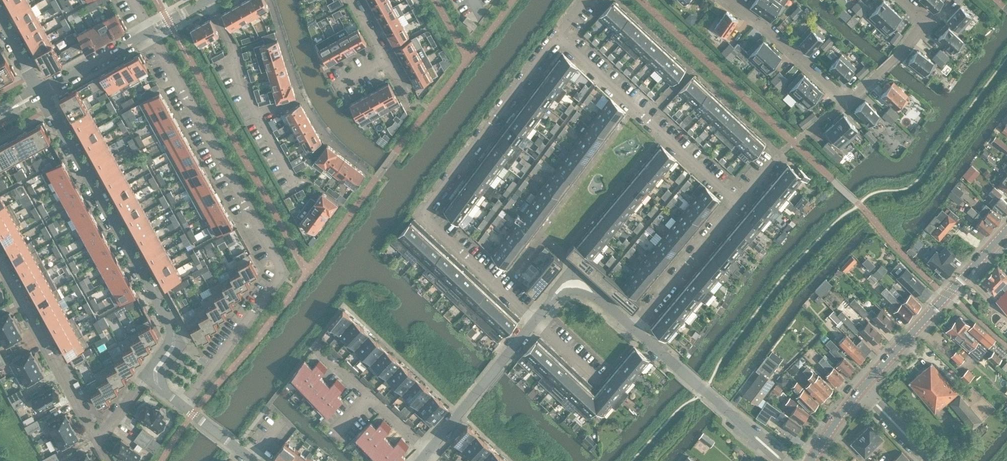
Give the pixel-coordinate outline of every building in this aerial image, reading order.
[(15,15),(31,6),(28,0),(19,0),(10,5),(15,15)] [(241,3),(249,19),(259,13),(251,0),(246,0),(241,3)] [(259,13),(269,8),(264,0),(251,0),(259,13)] [(334,0),(327,4),(331,10),(343,3),(341,0),(335,0),(334,0)] [(377,15),(393,6),(392,6),(389,0),(382,0),(372,6),(377,15)] [(759,12),(767,0),(750,0),(747,4),(759,12)] [(759,12),(770,20),(777,11),(780,13),(785,6),(777,0),(767,0),(759,12)] [(856,11),(864,2),(861,0),(859,0),(852,8),(856,11)] [(876,26),(892,9),(883,0),(875,8),(872,6),(867,12),(869,15),(867,17),(876,26)] [(933,11),(943,0),(922,0),(933,11)] [(599,17),(607,25),(622,9),(621,9),(618,6),(614,1),(599,17)] [(864,2),(856,11),(860,15),(868,6),(864,2)] [(241,3),(231,8),(240,24),(249,19),(241,3)] [(393,6),(377,15),(382,25),(398,16),(403,14),(397,3),(392,6),(393,6)] [(946,20),(957,30),(959,32),(973,17),(970,15),(960,5),(946,20)] [(15,15),(20,24),(36,15),(31,6),(15,15)] [(790,15),(794,19),(803,10),(799,6),(790,15)] [(240,24),(231,8),(221,14),(230,29),(240,24)] [(611,35),(612,36),(630,16),(629,16),(629,17),(625,14),(626,13),(622,9),(607,25),(615,32),(611,35)] [(892,9),(876,26),(885,34),(887,32),(890,34),(896,28),(893,25),(901,17),(892,9)] [(712,30),(724,38),(738,19),(726,11),(712,30)] [(103,14),(115,35),(115,34),(126,28),(122,20),(120,21),(116,12),(106,18),(104,13),(103,14)] [(94,19),(105,39),(115,34),(115,35),(103,14),(94,19)] [(688,14),(684,19),(691,25),(697,18),(693,14),(688,14)] [(20,24),(25,34),(41,25),(36,15),(20,24)] [(382,25),(387,34),(403,25),(398,16),(382,25)] [(620,43),(623,39),(638,24),(637,23),(637,24),(633,21),(634,20),(630,16),(612,36),(620,43)] [(87,28),(96,45),(96,44),(105,39),(94,19),(96,23),(87,28)] [(210,19),(200,24),(209,40),(219,34),(210,19)] [(209,40),(200,24),(190,30),(199,45),(209,40)] [(627,50),(628,50),(646,31),(645,31),(644,31),(641,28),(642,28),(638,24),(623,39),(630,46),(627,50)] [(938,37),(947,45),(944,47),(950,53),(953,51),(956,53),(965,43),(945,24),(939,31),(942,33),(938,37)] [(25,34),(30,43),(47,34),(41,25),(25,34)] [(403,25),(387,34),(393,44),(409,35),(403,25)] [(796,41),(798,44),(809,53),(825,36),(815,26),(812,29),(809,27),(796,41)] [(358,27),(348,33),(356,49),(366,43),(358,27)] [(77,34),(86,50),(96,45),(96,46),(96,45),(87,28),(77,34)] [(639,54),(654,39),(653,38),(652,39),(649,36),(650,35),(646,31),(628,50),(635,58),(639,54)] [(890,41),(895,44),(902,34),(897,31),(890,41)] [(64,37),(69,46),(78,41),(73,32),(64,37)] [(336,33),(326,38),(337,59),(347,54),(336,33)] [(336,33),(347,54),(356,49),(348,33),(339,38),(336,33)] [(30,43),(36,53),(52,44),(47,34),(30,43)] [(57,53),(63,63),(86,50),(77,34),(80,40),(78,41),(69,46),(57,53)] [(254,46),(259,60),(281,54),(277,39),(276,39),(275,36),(269,38),(263,39),(265,43),(254,46)] [(747,57),(756,66),(774,46),(773,46),(772,48),(760,37),(746,52),(749,55),(747,57)] [(821,46),(825,50),(833,41),(829,37),(821,46)] [(337,59),(326,38),(316,44),(320,50),(318,51),(321,56),(323,56),(324,57),(326,63),(328,64),(337,59)] [(395,47),(400,57),(421,46),(416,48),(411,39),(395,47)] [(639,54),(647,62),(661,46),(661,45),(660,46),(657,43),(658,43),(654,39),(639,54)] [(721,52),(725,56),(734,47),(730,43),(721,52)] [(40,62),(40,63),(57,53),(52,44),(36,53),(41,62),(40,62)] [(400,57),(405,67),(426,56),(421,46),(400,57)] [(647,62),(655,69),(669,53),(668,54),(665,51),(666,50),(661,46),(647,62)] [(774,46),(756,66),(765,74),(767,71),(770,74),(776,68),(773,65),(781,57),(777,54),(779,52),(774,46)] [(734,47),(725,56),(730,60),(738,51),(734,47)] [(940,49),(936,53),(945,61),(949,57),(940,49)] [(906,64),(922,76),(924,73),(927,75),(936,64),(917,50),(908,61),(906,64)] [(57,53),(40,63),(41,62),(47,74),(55,69),(54,67),(63,63),(57,53)] [(128,59),(140,80),(138,76),(148,70),(143,62),(145,61),(140,53),(129,59),(128,59)] [(556,62),(553,66),(569,78),(577,67),(562,53),(555,61),(556,62)] [(655,69),(663,76),(677,61),(677,60),(676,61),(673,58),(674,57),(669,53),(655,69)] [(945,61),(936,53),(932,57),(941,65),(945,61)] [(259,60),(262,71),(285,64),(281,54),(259,60)] [(829,67),(844,80),(853,70),(856,67),(841,54),(839,56),(829,67)] [(405,67),(411,76),(431,65),(426,56),(405,67)] [(5,81),(6,81),(5,80),(16,74),(12,66),(10,66),(6,58),(0,61),(0,71),(5,81)] [(129,60),(119,65),(131,85),(140,80),(128,59),(129,60)] [(677,61),(663,76),(671,84),(685,68),(684,68),(681,65),(677,61)] [(267,70),(270,79),(288,74),(285,64),(262,71),(267,70)] [(793,64),(788,70),(792,74),(798,68),(793,64)] [(110,69),(109,69),(119,86),(128,81),(130,85),(131,85),(119,65),(110,70),(110,69)] [(431,65),(411,76),(416,86),(425,81),(426,83),(431,80),(430,78),(437,75),(431,65)] [(856,74),(860,78),(869,69),(865,65),(856,74)] [(549,70),(545,75),(566,91),(562,87),(569,78),(553,66),(550,70),(549,70)] [(110,70),(100,75),(109,91),(119,86),(109,69),(110,70)] [(771,80),(775,84),(783,75),(779,71),(771,80)] [(801,72),(787,86),(790,89),(787,92),(795,99),(796,100),(812,83),(811,81),(801,72)] [(268,91),(291,85),(291,84),(288,74),(270,79),(273,89),(268,91)] [(100,75),(81,86),(86,96),(106,86),(109,92),(109,91),(100,75)] [(542,79),(538,85),(559,100),(566,91),(545,75),(544,76),(545,76),(543,80),(542,79)] [(783,75),(775,84),(779,88),(787,79),(783,75)] [(679,92),(687,99),(702,84),(701,83),(700,84),(697,81),(698,80),(693,76),(679,92)] [(881,94),(898,110),(908,100),(905,98),(908,95),(893,81),(891,84),(888,82),(882,88),(885,90),(881,94)] [(388,83),(378,88),(390,109),(387,104),(397,98),(388,83)] [(812,83),(796,100),(797,100),(799,98),(810,108),(824,94),(822,91),(812,83)] [(291,85),(268,91),(272,102),(295,95),(291,84),(291,85)] [(687,99),(695,107),(710,91),(709,91),(708,91),(705,88),(706,88),(702,84),(687,99)] [(534,89),(530,94),(547,107),(554,98),(558,101),(559,100),(538,85),(537,85),(538,86),(535,89),(534,89)] [(65,107),(65,108),(86,96),(81,86),(69,93),(68,91),(59,96),(66,107),(65,107)] [(378,88),(369,93),(380,114),(390,109),(378,88)] [(695,107),(703,114),(718,98),(717,98),(716,99),(713,96),(714,95),(710,91),(695,107)] [(97,96),(100,101),(108,96),(106,92),(97,96)] [(139,103),(144,113),(166,101),(165,101),(159,92),(139,103)] [(369,93),(359,99),(371,119),(380,114),(369,93)] [(527,98),(523,104),(540,117),(547,107),(530,94),(530,95),(531,95),(528,99),(527,98)] [(66,107),(71,117),(91,105),(86,96),(65,108),(66,107)] [(610,97),(602,108),(618,121),(619,121),(618,120),(621,116),(621,117),(625,112),(610,97)] [(703,114),(711,121),(725,106),(725,105),(724,106),(721,103),(722,102),(718,98),(703,114)] [(371,119),(359,99),(349,104),(350,105),(352,109),(354,113),(353,113),(356,119),(357,118),(361,125),(371,119)] [(854,109),(871,127),(881,117),(865,100),(854,109)] [(144,113),(150,122),(170,111),(165,102),(166,101),(144,113)] [(284,111),(290,121),(305,113),(300,103),(284,111)] [(520,108),(516,113),(533,126),(540,117),(523,104),(523,105),(521,108),(520,108)] [(71,117),(76,126),(93,117),(88,108),(92,106),(91,105),(71,117)] [(715,132),(733,113),(732,113),(729,110),(730,110),(725,106),(711,121),(718,128),(715,132)] [(890,107),(886,111),(895,119),(899,115),(890,107)] [(131,108),(122,113),(124,117),(126,116),(129,115),(128,115),(133,112),(131,108)] [(602,108),(595,117),(612,130),(612,129),(614,125),(615,126),(618,121),(602,108)] [(150,122),(155,132),(176,120),(175,120),(170,111),(150,122)] [(895,119),(886,111),(882,115),(891,123),(895,119)] [(290,121),(295,131),(311,122),(305,113),(290,121)] [(513,117),(509,123),(526,136),(533,126),(516,113),(515,114),(516,115),(514,118),(513,117)] [(715,132),(723,140),(741,121),(741,120),(740,121),(737,118),(737,117),(733,113),(715,132)] [(838,115),(833,120),(850,140),(859,132),(857,129),(844,114),(840,117),(838,115)] [(799,123),(803,128),(812,120),(808,116),(799,123)] [(76,126),(82,135),(98,126),(93,117),(76,126)] [(595,117),(588,126),(605,138),(606,138),(605,137),(608,134),(612,130),(595,117)] [(155,132),(160,141),(181,130),(175,121),(176,120),(155,132)] [(850,140),(833,120),(832,121),(834,122),(822,133),(831,142),(833,140),(838,145),(839,145),(841,148),(850,140)] [(723,140),(731,147),(749,128),(748,127),(748,128),(745,125),(745,124),(741,121),(723,140)] [(31,127),(40,144),(50,139),(46,131),(47,130),(43,122),(32,128),(31,127)] [(295,131),(300,140),(316,132),(311,122),(295,131)] [(506,127),(501,133),(522,148),(523,148),(519,145),(526,136),(509,123),(508,124),(509,124),(506,128),(506,127)] [(82,135),(87,145),(103,136),(98,126),(82,135)] [(588,126),(582,134),(599,147),(599,146),(601,142),(602,143),(605,138),(588,126)] [(31,128),(22,133),(31,150),(40,144),(31,127),(31,128)] [(739,154),(739,155),(757,135),(756,135),(756,136),(753,133),(753,132),(749,128),(731,147),(735,144),(742,150),(739,154)] [(704,129),(698,135),(702,138),(708,132),(704,129)] [(864,133),(872,142),(876,138),(868,129),(864,133)] [(165,151),(187,139),(186,139),(181,130),(160,141),(160,142),(165,140),(169,148),(165,151)] [(316,132),(300,140),(305,150),(321,141),(316,132)] [(12,138),(24,159),(22,155),(31,150),(22,133),(13,138),(12,138)] [(498,137),(494,142),(515,158),(522,148),(501,133),(502,134),(499,137),(498,137)] [(582,134),(575,143),(592,156),(593,155),(592,154),(595,151),(595,152),(599,147),(582,134)] [(757,135),(739,155),(747,162),(765,143),(764,142),(764,143),(760,140),(761,139),(757,135)] [(87,145),(92,154),(108,145),(103,136),(87,145)] [(1006,153),(1006,145),(995,136),(991,141),(1006,153)] [(12,139),(3,144),(14,164),(24,159),(12,138),(12,139)] [(165,151),(171,160),(191,149),(186,140),(187,139),(165,151)] [(491,146),(487,152),(508,168),(515,158),(494,142),(494,143),(492,147),(491,146)] [(822,146),(831,155),(835,151),(826,142),(822,146)] [(575,143),(569,151),(586,164),(586,163),(588,160),(589,160),(592,156),(575,143)] [(3,165),(12,160),(14,164),(3,144),(0,145),(0,161),(3,165)] [(312,163),(322,171),(336,152),(337,152),(327,144),(312,163)] [(92,154),(97,164),(113,155),(108,145),(92,154)] [(655,152),(653,155),(669,168),(676,159),(660,145),(654,152),(655,152)] [(171,160),(176,170),(197,158),(196,158),(191,149),(171,160)] [(569,151),(562,160),(579,173),(580,172),(579,172),(582,168),(582,169),(586,164),(569,151)] [(325,166),(334,173),(345,158),(336,152),(322,171),(325,166)] [(484,156),(480,161),(497,174),(504,165),(508,168),(487,152),(486,152),(487,153),(485,156),(484,156)] [(47,157),(52,166),(57,163),(52,155),(47,157)] [(97,164),(102,173),(119,164),(113,155),(97,164)] [(648,161),(646,163),(662,176),(669,168),(653,155),(652,156),(651,155),(647,160),(648,161)] [(839,161),(850,171),(854,166),(844,156),(839,161)] [(41,157),(36,160),(41,168),(45,166),(41,157)] [(176,170),(181,179),(201,168),(196,159),(197,158),(176,170)] [(334,173),(342,179),(353,165),(345,158),(334,173)] [(41,168),(36,160),(32,162),(37,170),(41,168)] [(293,166),(296,171),(306,165),(303,160),(293,166)] [(562,160),(556,169),(573,181),(573,180),(575,177),(576,177),(579,173),(562,160)] [(46,170),(51,180),(68,171),(62,161),(46,170)] [(477,165),(472,171),(489,184),(497,174),(480,161),(479,162),(480,163),(477,166),(477,165)] [(641,169),(639,171),(655,184),(662,176),(646,163),(645,164),(644,163),(640,168),(641,169)] [(102,173),(108,183),(124,174),(119,164),(102,173)] [(782,170),(778,174),(794,188),(803,178),(787,164),(786,165),(787,165),(782,171),(782,170)] [(353,165),(342,179),(354,188),(365,174),(353,165)] [(963,175),(971,182),(979,172),(971,165),(963,175)] [(22,168),(18,170),(22,178),(27,176),(22,168)] [(181,179),(186,189),(208,177),(207,177),(201,168),(181,179)] [(556,169),(549,177),(566,190),(567,189),(566,189),(569,185),(569,186),(573,181),(556,169)] [(22,178),(18,170),(13,173),(18,181),(22,178)] [(51,180),(57,189),(73,180),(68,171),(51,180)] [(469,175),(465,180),(482,193),(489,184),(472,171),(472,172),(473,172),(470,176),(469,175)] [(634,177),(632,179),(648,193),(655,184),(639,171),(638,172),(637,172),(633,177),(634,177)] [(108,183),(113,192),(129,183),(124,174),(108,183)] [(773,180),(770,184),(786,198),(794,188),(778,174),(778,175),(778,176),(774,181),(773,180)] [(1005,176),(1001,181),(998,179),(996,182),(999,184),(998,184),(1006,191),(1006,177),(1005,176)] [(186,189),(191,198),(212,187),(207,178),(208,177),(186,189)] [(549,177),(543,186),(560,199),(560,198),(559,198),(562,194),(563,195),(566,190),(549,177)] [(627,185),(625,188),(641,201),(648,193),(632,179),(631,180),(626,185),(627,185)] [(57,189),(62,198),(78,190),(73,180),(57,189)] [(462,185),(458,190),(475,203),(482,193),(465,180),(465,181),(465,182),(463,185),(462,185)] [(113,192),(118,202),(134,193),(129,183),(113,192)] [(701,183),(693,192),(713,209),(714,208),(713,207),(716,204),(717,205),(720,201),(701,183)] [(21,196),(23,195),(27,193),(23,185),(20,184),(16,187),(21,196)] [(765,190),(761,194),(777,208),(786,198),(770,184),(769,185),(770,186),(765,191),(765,190)] [(955,184),(951,189),(952,189),(959,196),(964,191),(955,184)] [(543,186),(536,195),(553,207),(554,207),(553,206),(556,203),(560,199),(543,186)] [(993,197),(989,202),(992,205),(1003,214),(1006,210),(1006,202),(1000,196),(1002,194),(994,186),(989,193),(993,197)] [(191,198),(197,208),(218,196),(217,196),(212,187),(191,198)] [(620,194),(618,196),(634,209),(641,201),(625,188),(624,189),(624,188),(619,193),(620,194)] [(62,198),(67,208),(83,199),(78,190),(62,198)] [(455,194),(451,200),(468,212),(475,203),(458,190),(457,191),(458,191),(456,195),(455,194)] [(949,193),(948,195),(952,199),(956,194),(952,190),(949,193)] [(311,197),(311,198),(330,212),(329,212),(330,213),(337,203),(322,192),(316,201),(311,197)] [(697,195),(690,203),(707,217),(707,216),(706,216),(709,212),(710,213),(713,209),(693,192),(697,195)] [(118,202),(123,211),(140,202),(134,193),(118,202)] [(756,200),(753,205),(769,218),(777,208),(761,194),(761,195),(761,196),(757,201),(756,200)] [(477,211),(485,216),(495,201),(486,195),(477,211)] [(536,195),(530,203),(547,216),(547,215),(546,215),(549,211),(550,212),(553,207),(536,195)] [(803,195),(795,205),(799,209),(801,210),(803,207),(802,205),(807,199),(803,195)] [(197,208),(202,217),(222,206),(217,196),(218,196),(197,208)] [(613,202),(611,204),(627,218),(634,209),(618,196),(617,197),(617,196),(612,201),(613,202)] [(311,198),(304,206),(323,220),(329,212),(330,212),(311,198)] [(67,208),(72,217),(89,208),(83,199),(67,208)] [(468,212),(451,200),(450,200),(451,201),(448,204),(443,210),(459,224),(468,212)] [(15,212),(10,202),(6,205),(0,208),(0,220),(15,212)] [(123,211),(129,221),(145,212),(140,202),(123,211)] [(530,203),(523,212),(540,225),(541,224),(540,223),(543,220),(543,221),(547,216),(530,203)] [(690,203),(683,211),(700,225),(699,224),(702,221),(703,221),(707,217),(690,203)] [(985,203),(978,212),(994,226),(1001,217),(985,203)] [(606,210),(604,213),(620,226),(627,218),(611,204),(610,205),(605,210),(606,210)] [(748,211),(744,215),(760,228),(769,218),(753,205),(752,205),(753,206),(748,211)] [(207,226),(228,215),(228,214),(227,215),(222,206),(202,217),(206,215),(211,224),(207,226)] [(323,220),(304,206),(297,215),(302,219),(300,222),(314,232),(323,220)] [(994,226),(978,212),(971,206),(967,211),(978,221),(975,225),(986,234),(994,226)] [(72,217),(78,227),(94,218),(89,208),(72,217)] [(935,214),(924,227),(928,231),(932,234),(939,240),(955,220),(958,216),(951,210),(948,214),(942,208),(936,215),(935,214)] [(683,211),(676,220),(693,233),(692,232),(695,229),(696,229),(700,225),(683,211)] [(16,224),(21,221),(15,212),(0,220),(0,233),(16,224)] [(129,221),(134,230),(150,221),(145,212),(129,221)] [(523,212),(517,220),(534,233),(533,232),(536,229),(537,229),(540,225),(523,212)] [(599,219),(597,221),(613,234),(620,226),(604,213),(603,214),(603,213),(598,218),(599,219)] [(228,215),(207,226),(213,236),(233,225),(228,215),(229,215),(228,215)] [(739,221),(736,225),(752,239),(760,228),(744,215),(744,216),(740,221),(739,221)] [(78,227),(83,236),(99,227),(94,218),(78,227)] [(402,252),(403,252),(425,229),(423,227),(422,228),(417,223),(418,222),(414,219),(395,239),(406,248),(402,252)] [(517,220),(510,229),(527,242),(528,241),(527,241),(529,237),(530,238),(534,233),(517,220)] [(676,220),(669,228),(686,242),(686,241),(685,240),(688,237),(689,238),(693,233),(676,220)] [(134,230),(139,239),(155,230),(150,221),(134,230)] [(496,225),(501,230),(505,225),(504,224),(499,221),(496,225)] [(592,227),(590,229),(606,242),(613,234),(597,221),(596,222),(596,221),(592,226),(592,227)] [(5,242),(21,233),(16,224),(0,233),(5,242)] [(731,231),(727,235),(743,249),(752,239),(736,225),(735,226),(736,226),(731,231)] [(964,225),(961,229),(966,233),(970,229),(964,225)] [(83,236),(88,246),(104,237),(99,227),(83,236)] [(669,228),(662,236),(679,250),(679,249),(678,249),(681,245),(682,246),(686,242),(669,228)] [(403,252),(413,262),(435,239),(433,237),(432,237),(427,233),(428,232),(425,229),(403,252)] [(510,229),(504,238),(521,250),(520,249),(523,246),(524,246),(527,242),(510,229)] [(585,235),(583,237),(599,251),(606,242),(590,229),(589,230),(589,229),(585,234),(585,235)] [(139,239),(144,249),(160,240),(155,230),(139,239)] [(759,233),(761,244),(771,242),(768,231),(759,233)] [(230,232),(222,236),(224,240),(232,236),(230,232)] [(9,252),(10,252),(27,243),(21,233),(5,242),(10,251),(9,252)] [(722,241),(719,245),(735,259),(743,249),(727,235),(727,236),(723,242),(722,241)] [(224,240),(222,236),(215,240),(217,244),(224,240)] [(308,242),(310,246),(316,238),(313,236),(308,242)] [(662,236),(656,245),(672,258),(671,257),(674,254),(675,254),(679,250),(662,236)] [(88,246),(93,255),(110,246),(104,237),(88,246)] [(577,245),(576,245),(592,259),(593,258),(599,251),(583,237),(583,238),(582,238),(578,243),(577,245)] [(504,238),(497,246),(513,258),(516,254),(517,255),(521,250),(504,238)] [(423,272),(424,272),(446,249),(444,247),(443,247),(438,243),(439,242),(435,239),(413,262),(413,263),(417,259),(427,268),(423,272)] [(144,249),(149,258),(166,249),(160,240),(144,249)] [(761,258),(768,252),(758,240),(751,246),(761,258)] [(204,246),(207,250),(214,246),(212,242),(204,246)] [(11,252),(16,261),(32,252),(27,243),(10,252),(11,252)] [(566,252),(588,271),(598,280),(599,281),(600,282),(610,291),(632,310),(639,301),(621,286),(617,282),(607,274),(606,273),(605,272),(606,270),(596,261),(593,258),(592,259),(576,245),(574,243),(566,252)] [(656,245),(649,253),(665,266),(664,265),(667,262),(668,263),(672,258),(656,245)] [(714,251),(710,255),(726,269),(735,259),(719,245),(718,246),(719,246),(714,252),(714,251)] [(93,255),(99,265),(115,256),(110,246),(93,255)] [(513,258),(497,246),(491,254),(507,269),(511,263),(510,263),(513,258)] [(955,254),(945,246),(939,253),(936,250),(927,262),(945,276),(954,265),(949,261),(955,254)] [(149,258),(155,268),(171,259),(166,249),(149,258)] [(424,272),(434,282),(456,258),(454,256),(453,257),(448,253),(449,252),(446,249),(424,272)] [(20,271),(37,262),(42,259),(36,250),(32,252),(16,261),(21,270),(20,271)] [(244,250),(233,256),(249,284),(246,278),(250,276),(251,277),(257,274),(251,263),(253,262),(249,254),(247,255),(244,250)] [(649,253),(642,261),(658,275),(658,274),(660,270),(661,271),(665,266),(649,253)] [(526,287),(535,295),(563,262),(554,254),(526,287)] [(705,261),(702,265),(718,279),(726,269),(710,255),(710,256),(706,262),(705,261)] [(99,265),(104,274),(120,265),(115,256),(99,265)] [(238,265),(228,271),(241,295),(238,288),(242,286),(243,288),(249,284),(233,256),(238,265)] [(848,269),(856,260),(852,256),(850,258),(841,267),(845,272),(848,269)] [(434,282),(445,292),(467,268),(465,266),(464,267),(459,262),(460,262),(456,258),(434,282)] [(867,258),(863,262),(870,269),(874,265),(867,258)] [(155,268),(160,277),(176,268),(171,259),(155,268)] [(642,261),(635,269),(651,283),(651,282),(653,278),(654,279),(658,275),(642,261)] [(21,271),(26,280),(42,271),(37,262),(20,271),(21,271)] [(881,264),(873,273),(877,277),(885,269),(881,264)] [(104,274),(109,284),(125,275),(120,265),(104,274)] [(207,265),(199,270),(202,274),(209,270),(207,265)] [(697,271),(693,275),(709,289),(718,279),(702,265),(701,266),(702,267),(697,272),(697,271)] [(997,266),(982,282),(994,294),(1001,286),(1005,291),(996,301),(1006,312),(1006,275),(997,266)] [(924,285),(906,267),(897,277),(915,294),(924,285)] [(176,268),(160,277),(165,287),(182,278),(176,268)] [(445,292),(455,302),(477,278),(475,276),(475,277),(470,272),(467,268),(445,292)] [(635,269),(628,278),(644,291),(644,290),(646,287),(647,287),(651,283),(635,269)] [(202,274),(199,270),(192,273),(194,278),(202,274)] [(30,290),(48,280),(42,271),(26,280),(31,289),(30,290)] [(230,276),(220,281),(233,305),(230,299),(234,297),(235,298),(241,295),(228,271),(230,276)] [(871,273),(867,278),(873,284),(877,280),(877,279),(871,273)] [(110,295),(130,284),(125,275),(109,284),(114,293),(110,295)] [(688,281),(684,286),(701,299),(709,289),(693,275),(692,276),(693,277),(689,282),(688,281)] [(455,302),(466,312),(488,288),(486,286),(485,287),(480,282),(481,281),(477,278),(455,302)] [(628,278),(621,286),(639,301),(636,299),(639,295),(640,296),(644,291),(628,278)] [(187,279),(180,283),(182,287),(189,283),(187,279)] [(31,290),(37,299),(53,290),(48,280),(30,290),(31,290)] [(220,281),(210,287),(225,316),(226,315),(222,309),(226,307),(227,309),(233,305),(220,281)] [(182,287),(180,283),(172,287),(175,291),(182,287)] [(130,284),(110,295),(115,305),(136,294),(130,284)] [(679,291),(676,296),(692,309),(701,299),(684,286),(685,287),(680,292),(679,291)] [(212,292),(202,298),(217,326),(218,326),(214,320),(218,318),(219,319),(225,316),(210,287),(209,288),(212,292)] [(912,313),(896,297),(886,287),(881,291),(897,307),(893,311),(904,322),(912,313)] [(41,309),(62,297),(57,288),(53,290),(37,299),(42,308),(41,309)] [(466,312),(476,321),(498,298),(496,296),(496,297),(491,292),(491,291),(488,288),(466,312)] [(899,293),(896,297),(912,313),(921,304),(910,294),(905,299),(899,293)] [(818,295),(814,299),(819,304),(823,300),(818,295)] [(671,302),(667,306),(684,319),(692,309),(676,296),(675,296),(676,297),(672,302),(671,302)] [(42,308),(47,318),(63,309),(58,300),(62,297),(41,309),(42,308)] [(204,303),(194,308),(209,337),(210,336),(206,330),(210,328),(211,330),(217,326),(202,298),(201,298),(204,303)] [(476,321),(487,331),(509,308),(507,306),(506,306),(501,302),(502,301),(498,298),(476,321)] [(854,298),(850,302),(864,316),(866,314),(868,312),(854,298)] [(132,300),(125,304),(127,309),(135,305),(132,300)] [(127,309),(125,304),(117,309),(120,313),(127,309)] [(662,312),(659,316),(675,330),(684,319),(667,306),(668,307),(663,312),(662,312)] [(209,337),(194,308),(193,308),(196,313),(183,320),(191,333),(192,332),(198,341),(202,339),(203,340),(209,337)] [(509,308),(487,331),(498,341),(520,318),(517,316),(512,312),(512,311),(509,308)] [(51,328),(73,316),(72,316),(68,318),(63,309),(47,318),(52,327),(51,328)] [(868,312),(873,317),(885,330),(894,322),(881,309),(876,314),(871,309),(868,312)] [(107,314),(109,319),(117,315),(114,310),(107,314)] [(833,310),(829,314),(838,322),(838,323),(842,319),(838,314),(833,310)] [(842,310),(838,314),(842,319),(844,321),(852,329),(855,332),(859,328),(861,330),(860,330),(873,343),(881,334),(868,322),(864,326),(858,320),(855,324),(842,310)] [(330,325),(339,333),(351,320),(346,316),(348,314),(344,311),(330,325)] [(18,323),(14,315),(12,316),(9,312),(1,317),(0,316),(0,333),(18,323)] [(52,327),(57,337),(78,325),(77,323),(73,316),(51,328),(52,327)] [(675,330),(659,316),(658,317),(659,317),(655,322),(654,322),(650,326),(666,340),(675,330)] [(955,321),(946,331),(953,338),(967,350),(977,360),(987,349),(977,341),(978,341),(965,330),(967,328),(989,347),(995,340),(995,339),(975,322),(971,326),(969,325),(959,316),(955,321)] [(149,318),(136,325),(149,349),(150,349),(147,343),(150,341),(151,342),(158,338),(152,327),(154,326),(149,318)] [(339,333),(347,341),(360,326),(357,323),(355,325),(351,320),(339,333)] [(0,333),(0,337),(6,348),(15,343),(14,341),(23,336),(20,332),(22,331),(18,323),(0,333)] [(57,337),(63,346),(83,335),(78,325),(57,337)] [(139,330),(128,336),(142,359),(139,353),(142,351),(143,352),(149,349),(136,325),(139,330)] [(347,341),(355,348),(367,335),(362,331),(364,329),(360,326),(347,341)] [(847,352),(848,352),(856,344),(846,334),(838,342),(843,348),(841,350),(845,354),(847,352)] [(83,335),(63,346),(68,356),(89,345),(83,335)] [(355,348),(362,355),(376,341),(373,337),(371,339),(367,335),(355,348)] [(131,341),(121,346),(134,370),(131,364),(134,361),(135,363),(142,359),(128,336),(131,341)] [(104,342),(102,337),(94,341),(97,346),(104,342)] [(319,340),(325,345),(328,342),(322,337),(319,340)] [(518,360),(529,371),(551,347),(550,346),(550,347),(545,343),(545,342),(540,337),(518,360)] [(830,338),(825,343),(830,348),(829,350),(839,361),(835,365),(846,375),(854,367),(843,356),(837,350),(839,347),(830,338)] [(861,339),(856,344),(866,354),(871,349),(861,339)] [(367,366),(370,363),(382,350),(378,346),(380,344),(376,341),(362,355),(359,359),(367,366)] [(104,342),(97,346),(100,351),(107,347),(104,342)] [(866,354),(856,344),(848,352),(858,363),(866,354)] [(123,351),(113,357),(126,380),(123,374),(127,372),(127,373),(134,370),(121,346),(120,346),(123,351)] [(328,349),(334,354),(337,351),(331,346),(328,349)] [(625,356),(625,357),(641,370),(650,360),(634,346),(630,351),(626,357),(625,356)] [(90,347),(82,351),(85,356),(92,352),(90,347)] [(539,380),(561,357),(561,356),(560,357),(555,352),(556,352),(551,347),(529,371),(533,367),(542,376),(539,380)] [(370,363),(378,370),(392,355),(389,352),(387,354),(382,350),(370,363)] [(9,363),(16,375),(39,361),(35,354),(33,355),(31,351),(22,356),(21,353),(12,358),(13,360),(9,363)] [(85,356),(82,351),(70,359),(73,366),(86,358),(85,356)] [(337,351),(334,354),(340,359),(343,356),(337,351)] [(955,351),(950,356),(959,364),(964,359),(955,351)] [(988,357),(996,364),(1001,359),(993,351),(988,357)] [(383,381),(386,377),(398,365),(394,361),(395,359),(392,355),(378,370),(375,374),(383,381)] [(744,394),(757,404),(774,382),(768,377),(779,364),(767,355),(756,370),(760,373),(744,394)] [(823,356),(818,361),(829,371),(825,375),(836,385),(844,377),(833,367),(823,356)] [(115,361),(105,367),(118,391),(115,385),(119,382),(119,384),(126,380),(113,357),(112,357),(115,361)] [(539,380),(550,390),(572,367),(571,366),(571,367),(566,362),(566,361),(561,357),(539,380)] [(617,366),(616,367),(633,380),(641,370),(625,357),(621,361),(622,361),(617,367),(617,366)] [(289,380),(298,389),(323,364),(319,361),(312,368),(304,360),(289,380)] [(344,363),(350,369),(353,366),(347,360),(344,363)] [(39,361),(16,375),(22,386),(26,384),(28,386),(36,382),(35,379),(44,374),(42,370),(44,369),(39,361)] [(909,382),(934,412),(941,407),(951,398),(957,393),(943,376),(931,363),(909,382)] [(307,398),(324,381),(319,375),(327,368),(323,364),(298,389),(304,395),(302,397),(304,400),(307,398)] [(793,375),(799,369),(794,364),(787,370),(793,375)] [(386,377),(394,385),(408,370),(404,367),(402,369),(398,365),(386,377)] [(353,366),(350,369),(356,374),(358,371),(353,366)] [(94,373),(97,378),(110,401),(107,395),(111,393),(111,394),(118,391),(105,367),(94,373)] [(550,390),(560,400),(582,377),(582,376),(581,377),(576,372),(577,371),(572,367),(550,390)] [(608,376),(608,377),(628,394),(628,393),(624,390),(633,380),(616,367),(613,371),(613,372),(609,377),(608,376)] [(826,395),(832,388),(818,374),(817,376),(810,369),(805,374),(811,380),(826,395)] [(968,369),(961,376),(967,382),(974,375),(968,369)] [(394,385),(402,392),(414,380),(410,375),(411,373),(408,370),(394,385)] [(360,378),(366,383),(368,380),(363,375),(360,378)] [(781,376),(776,382),(782,387),(787,381),(781,376)] [(560,400),(571,410),(592,387),(587,382),(587,381),(582,377),(560,400)] [(605,382),(600,387),(619,404),(628,394),(608,377),(604,381),(605,382)] [(110,401),(97,378),(86,384),(89,388),(87,389),(91,397),(93,396),(98,406),(103,403),(104,405),(110,401)] [(307,398),(316,407),(341,383),(337,379),(329,386),(324,381),(307,398)] [(368,380),(366,383),(371,389),(374,386),(368,380)] [(402,392),(410,400),(424,385),(420,382),(418,384),(414,380),(402,392)] [(805,386),(809,390),(820,401),(826,395),(811,380),(805,386)] [(797,381),(791,387),(797,392),(799,390),(800,392),(795,396),(810,411),(818,403),(808,392),(802,387),(797,381)] [(341,383),(316,407),(325,416),(342,399),(337,394),(344,386),(341,383)] [(776,384),(772,389),(777,394),(781,388),(776,384)] [(410,400),(418,407),(430,394),(425,390),(427,388),(424,385),(410,400)] [(32,397),(33,405),(39,410),(45,406),(46,408),(54,403),(53,402),(60,398),(58,391),(53,386),(32,397)] [(592,387),(571,410),(575,407),(587,418),(596,409),(595,398),(597,396),(591,390),(593,388),(592,387)] [(602,390),(597,396),(595,398),(596,409),(603,415),(615,401),(619,404),(600,387),(599,388),(602,390)] [(11,402),(12,402),(24,395),(23,395),(20,389),(9,396),(12,401),(11,402)] [(376,393),(381,398),(384,395),(379,390),(376,393)] [(422,418),(426,414),(439,400),(436,396),(434,398),(430,394),(418,407),(414,411),(422,418)] [(24,395),(12,402),(15,408),(27,401),(24,396),(24,395)] [(384,395),(381,398),(387,404),(390,401),(384,395)] [(951,403),(961,416),(962,415),(973,428),(981,421),(970,408),(960,396),(951,403)] [(789,397),(785,403),(794,409),(790,414),(802,423),(809,413),(797,405),(798,403),(789,397)] [(439,400),(426,414),(434,422),(446,409),(445,408),(445,409),(441,405),(443,403),(439,400)] [(766,400),(755,417),(757,418),(765,423),(771,414),(776,417),(777,416),(785,422),(782,425),(794,434),(800,424),(788,416),(781,410),(766,400)] [(138,416),(157,431),(164,427),(166,420),(162,417),(164,414),(160,408),(153,405),(151,408),(147,405),(141,409),(138,416)] [(392,408),(397,413),(400,410),(395,405),(392,408)] [(400,410),(397,413),(403,418),(406,415),(400,410)] [(47,421),(54,435),(74,424),(70,417),(68,418),(65,414),(57,419),(55,416),(47,421)] [(405,420),(411,426),(414,423),(408,417),(405,420)] [(25,426),(29,432),(40,426),(37,420),(25,426)] [(356,435),(365,445),(387,424),(383,420),(376,427),(370,422),(356,435)] [(74,424),(54,435),(62,449),(71,445),(70,442),(79,437),(76,433),(78,432),(74,424)] [(368,447),(374,454),(388,440),(383,435),(391,428),(387,424),(365,445),(368,447)] [(852,442),(851,443),(851,444),(852,444),(864,457),(876,446),(877,447),(879,444),(878,443),(883,439),(870,426),(870,425),(869,425),(869,426),(852,442)] [(454,440),(462,448),(474,435),(469,431),(471,429),(467,426),(454,440)] [(416,430),(421,436),(424,433),(419,427),(416,430)] [(138,433),(138,434),(149,442),(153,437),(143,429),(139,433),(138,433)] [(703,433),(699,437),(710,445),(713,441),(703,433)] [(149,442),(138,434),(134,439),(145,447),(149,442)] [(480,438),(478,440),(474,435),(462,448),(470,456),(483,441),(480,438)] [(381,460),(385,460),(405,442),(401,438),(393,445),(388,440),(374,454),(381,460)] [(119,454),(118,456),(125,460),(126,460),(128,460),(137,460),(138,460),(141,453),(121,439),(115,443),(113,450),(119,454)] [(277,460),(289,460),(298,450),(286,441),(273,458),(277,460)] [(485,446),(487,444),(483,441),(470,456),(476,460),(479,460),(490,450),(485,446)] [(385,460),(404,460),(406,459),(401,453),(408,446),(405,442),(385,460)] [(365,445),(356,454),(361,459),(367,454),(364,451),(368,447),(365,445)] [(309,459),(298,450),(289,460),(307,460),(309,459)] [(441,453),(447,459),(450,455),(444,450),(441,453)] [(494,454),(490,450),(479,460),(494,460),(499,456),(496,452),(494,454)] [(901,451),(891,460),(910,460),(901,451)] [(59,458),(58,458),(55,452),(43,459),(45,460),(53,460),(59,458)] [(91,455),(89,456),(87,452),(78,457),(77,455),(68,460),(69,460),(94,460),(91,455)]
